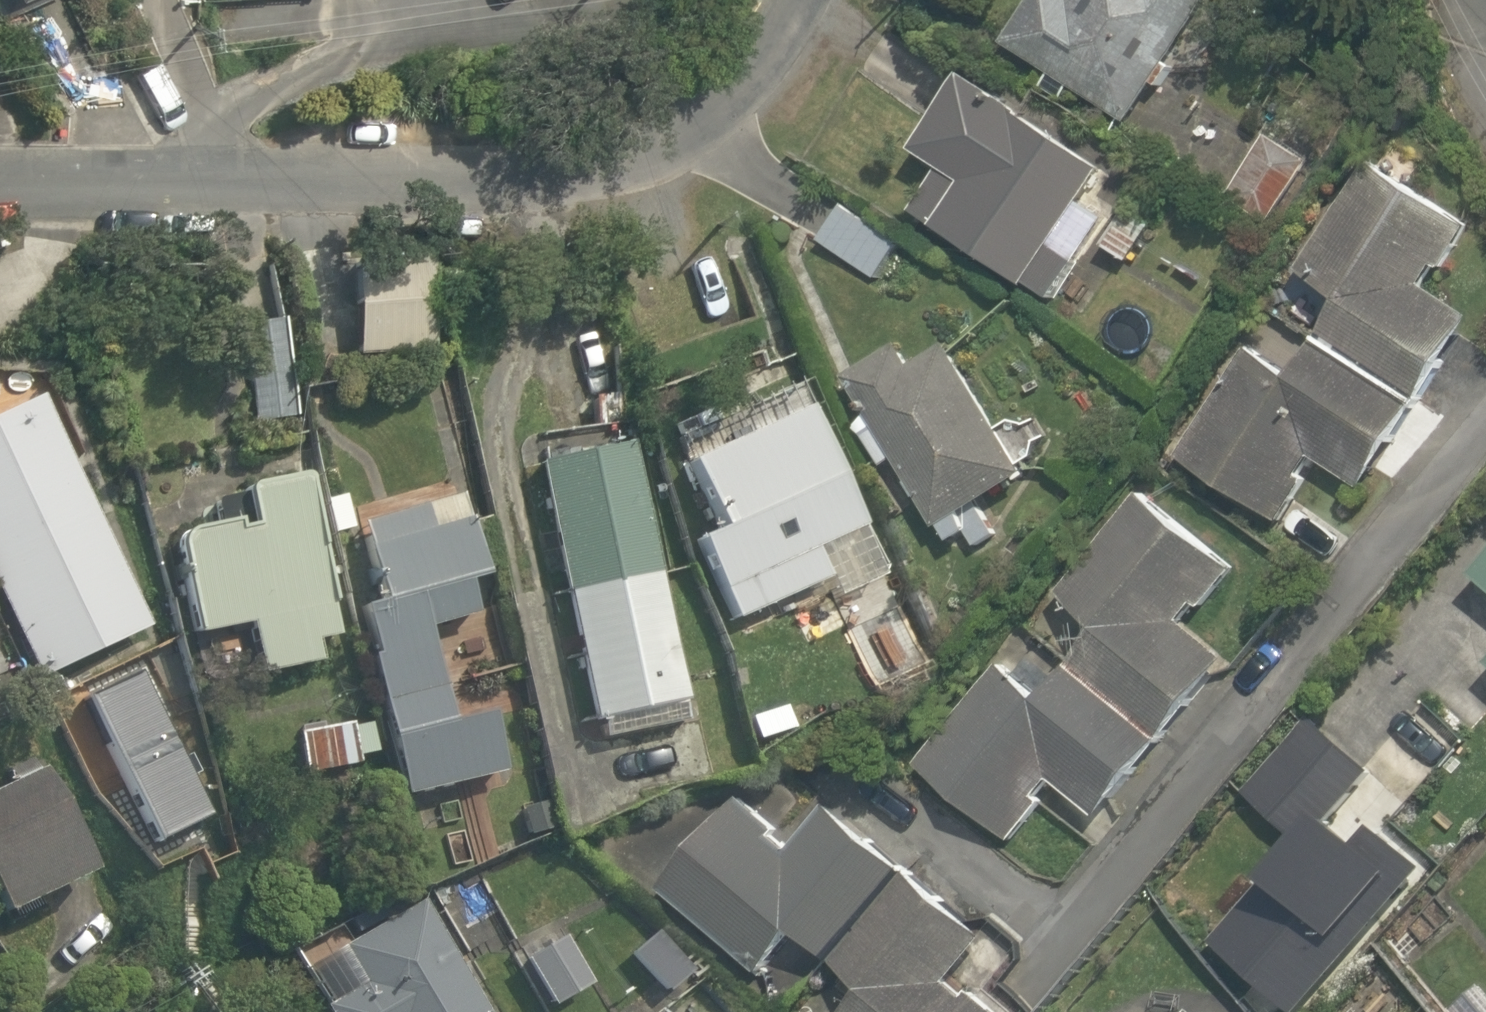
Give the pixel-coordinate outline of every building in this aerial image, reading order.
[(1214,0),(1079,0),(1077,3),(1073,0),(1040,0),(1014,37),(1130,119),(1214,0)] [(1100,249),(1127,266),(1153,223),(1126,207),(1145,175),(971,69),(924,146),(952,163),(920,215),(1066,304),(1100,249)] [(1322,153),(1275,121),(1226,193),(1273,224),(1322,153)] [(1252,352),(1186,458),(1288,521),(1327,460),(1374,489),(1477,324),(1426,293),(1468,225),(1369,164),(1301,274),(1339,298),(1291,375),(1252,352)] [(844,197),(818,239),(878,276),(904,234),(844,197)] [(430,258),(346,260),(348,357),(433,355),(430,258)] [(302,410),(287,323),(240,331),(254,418),(302,410)] [(969,510),(1039,472),(955,335),(864,385),(880,415),(861,425),(886,470),(905,460),(951,545),(980,530),(969,510)] [(37,389),(0,407),(0,597),(37,675),(149,622),(37,389)] [(694,535),(733,623),(831,580),(814,543),(866,521),(813,401),(686,457),(716,525),(694,535)] [(628,446),(530,467),(590,741),(689,719),(628,446)] [(308,471),(236,481),(244,530),(170,541),(184,636),(239,627),(247,676),(336,662),(308,471)] [(1008,652),(920,758),(1016,839),(1053,794),(1096,829),(1235,662),(1190,624),(1236,568),(1142,490),(1057,592),(1100,628),(1051,687),(1008,652)] [(443,716),(424,635),(491,619),(464,506),(359,531),(377,606),(356,610),(401,804),(508,779),(491,704),(443,716)] [(791,644),(738,667),(767,733),(820,710),(791,644)] [(158,657),(112,684),(143,737),(189,709),(158,657)] [(1429,865),(1352,798),(1379,767),(1306,704),(1232,790),(1290,840),(1207,937),(1294,1011),(1301,1011),(1429,865)] [(351,721),(289,729),(296,781),(358,774),(351,721)] [(40,762),(0,784),(0,915),(0,916),(96,864),(40,762)] [(951,980),(993,932),(824,781),(779,831),(744,799),(661,892),(759,981),(798,937),(867,1000),(856,1011),(987,1011),(951,980)] [(314,1011),(315,1011),(490,1011),(422,887),(334,935),(362,986),(314,1011)] [(691,968),(654,922),(619,951),(656,996),(691,968)] [(565,926),(511,958),(543,1011),(546,1011),(598,981),(565,926)]
